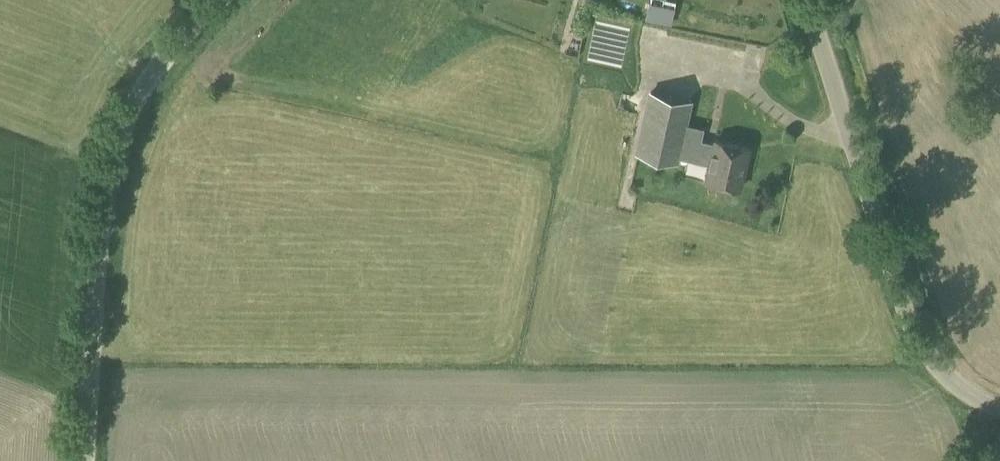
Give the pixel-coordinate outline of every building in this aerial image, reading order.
[(680,98),(681,81),(684,81),(685,70),(658,70),(657,111),(679,111),(679,98),(680,98)] [(716,145),(681,137),(678,156),(711,163),(707,180),(740,187),(749,146),(717,139),(716,145)]
